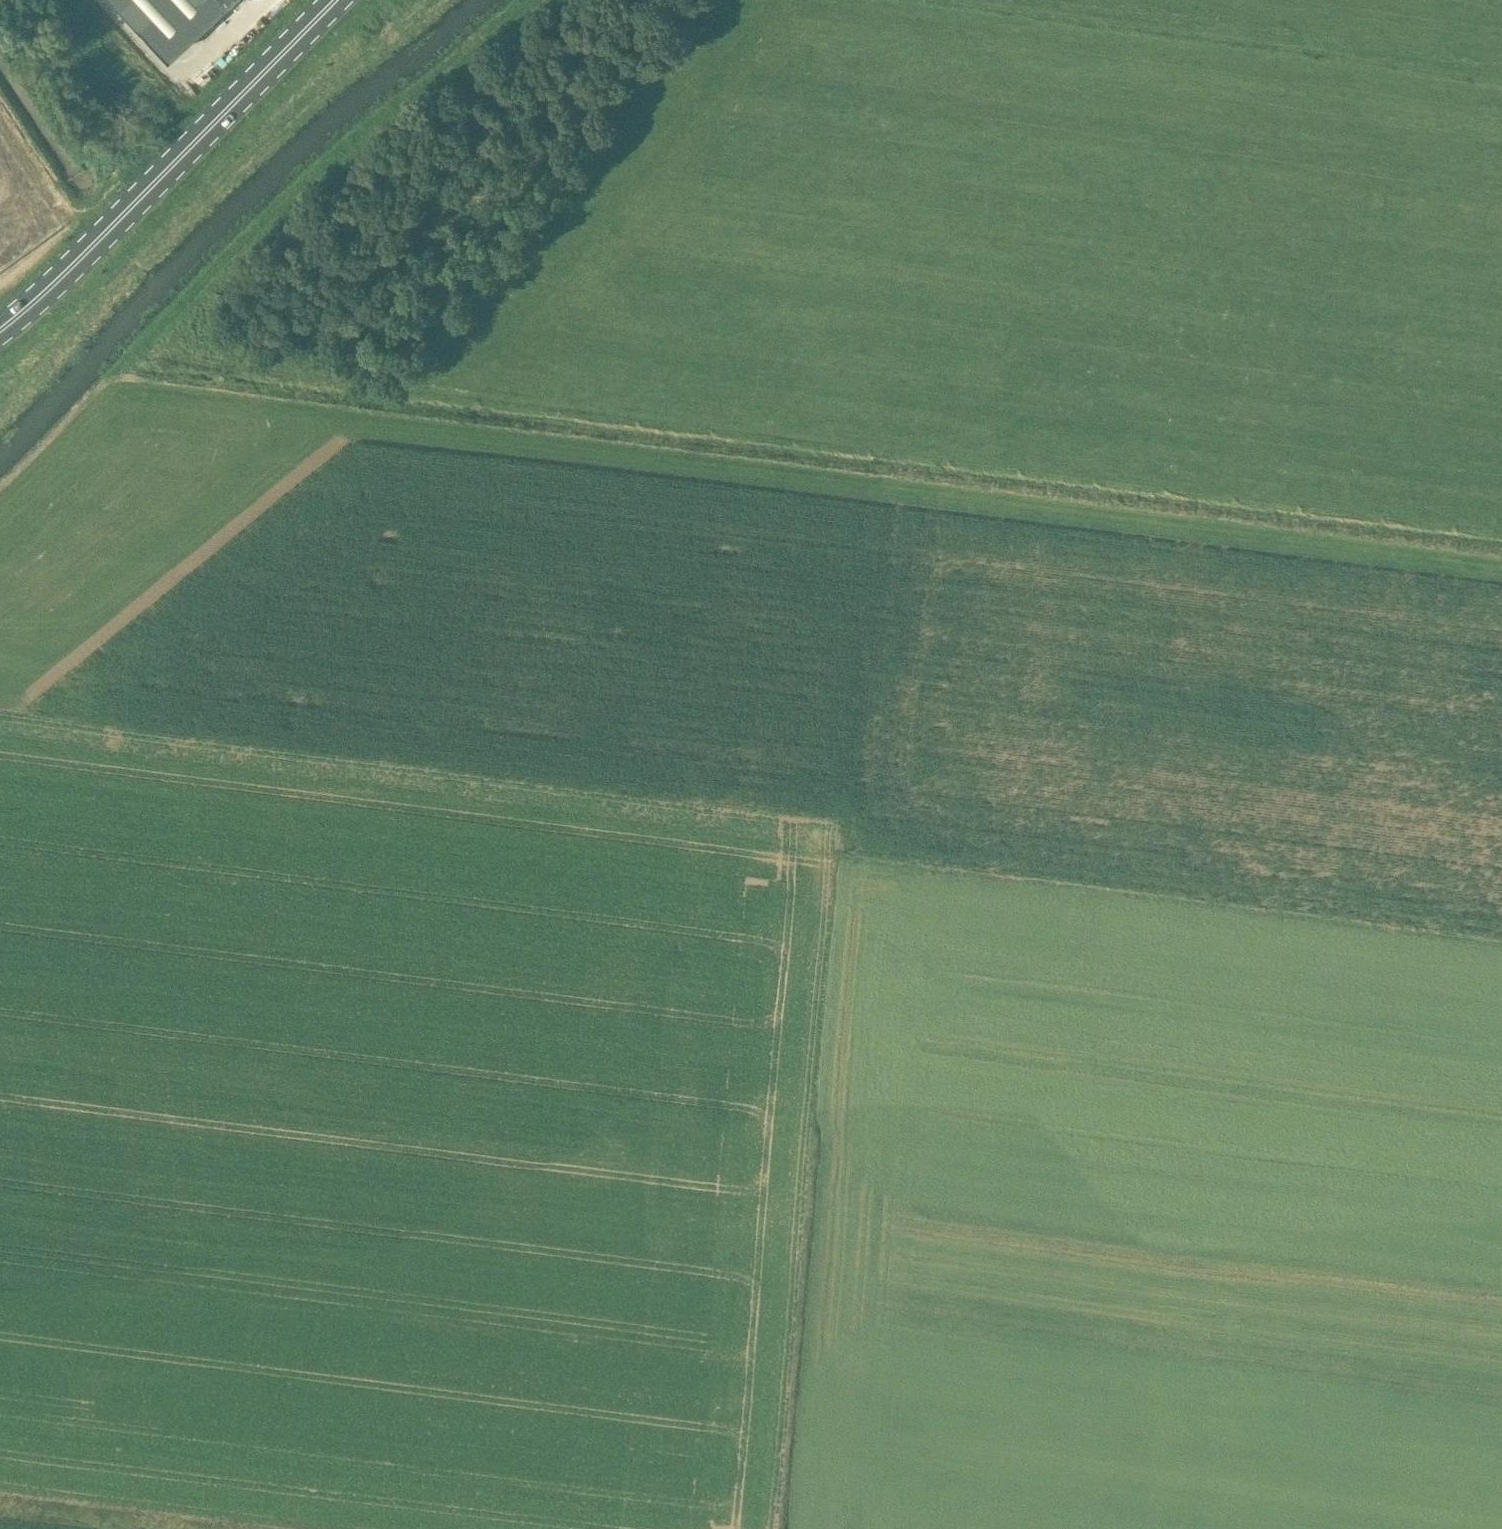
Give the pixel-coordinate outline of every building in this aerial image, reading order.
[(166,56),(226,0),(114,0),(166,56)]
